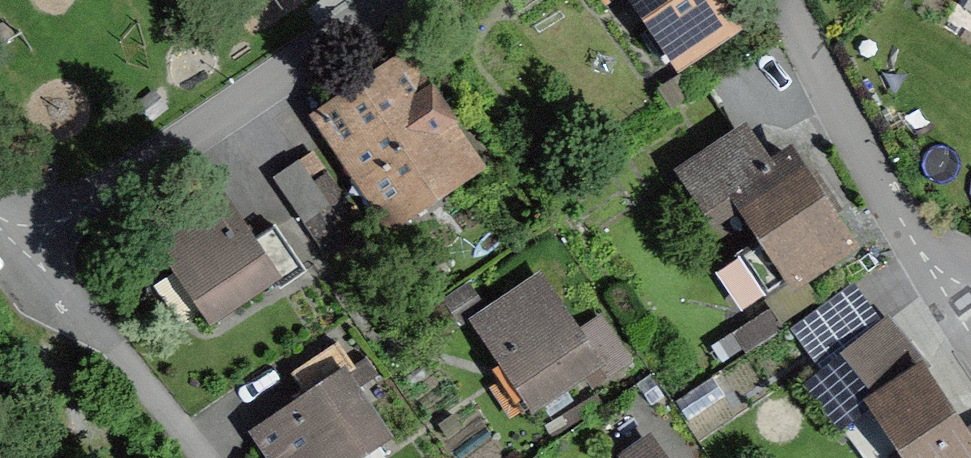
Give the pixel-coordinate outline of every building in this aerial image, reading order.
[(675,80),(739,38),(714,0),(622,0),(675,80)] [(482,177),(406,61),(312,122),(388,239),(482,177)] [(785,302),(860,255),(791,149),(767,164),(745,128),(669,177),(707,237),(733,220),(785,302)] [(265,186),(298,234),(344,203),(311,155),(265,186)] [(203,327),(277,280),(252,241),(217,187),(143,234),(203,327)] [(370,242),(344,203),(298,234),(324,273),(370,242)] [(252,241),(277,280),(297,267),(272,228),(252,241)] [(483,310),(463,323),(520,413),(591,369),(603,388),(633,369),(602,319),(582,331),(545,271),(483,310)] [(447,298),(463,323),(483,310),(467,286),(447,298)] [(890,318),(839,362),(871,399),(922,355),(890,318)] [(293,376),(305,396),(348,371),(337,351),(293,376)] [(923,368),(862,407),(895,457),(970,457),(970,441),(923,368)] [(392,446),(348,371),(305,396),(251,426),(269,457),(371,457),(392,446)] [(652,434),(619,454),(621,457),(667,457),(652,434)]
